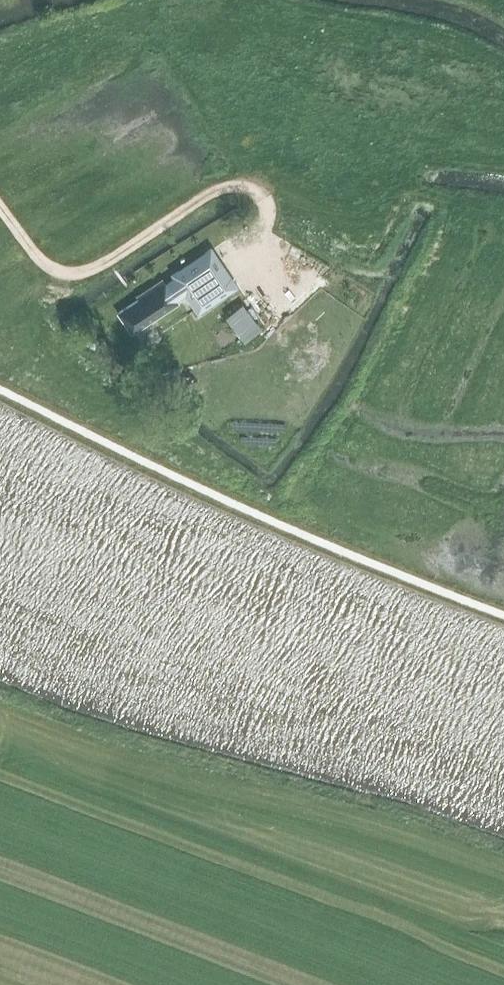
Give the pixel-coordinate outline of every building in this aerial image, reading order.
[(132,332),(178,302),(174,296),(186,288),(199,307),(231,285),(210,254),(177,276),(182,282),(170,290),(162,279),(137,296),(139,300),(119,313),(132,332)] [(229,310),(245,337),(264,326),(248,299),(229,310)]
